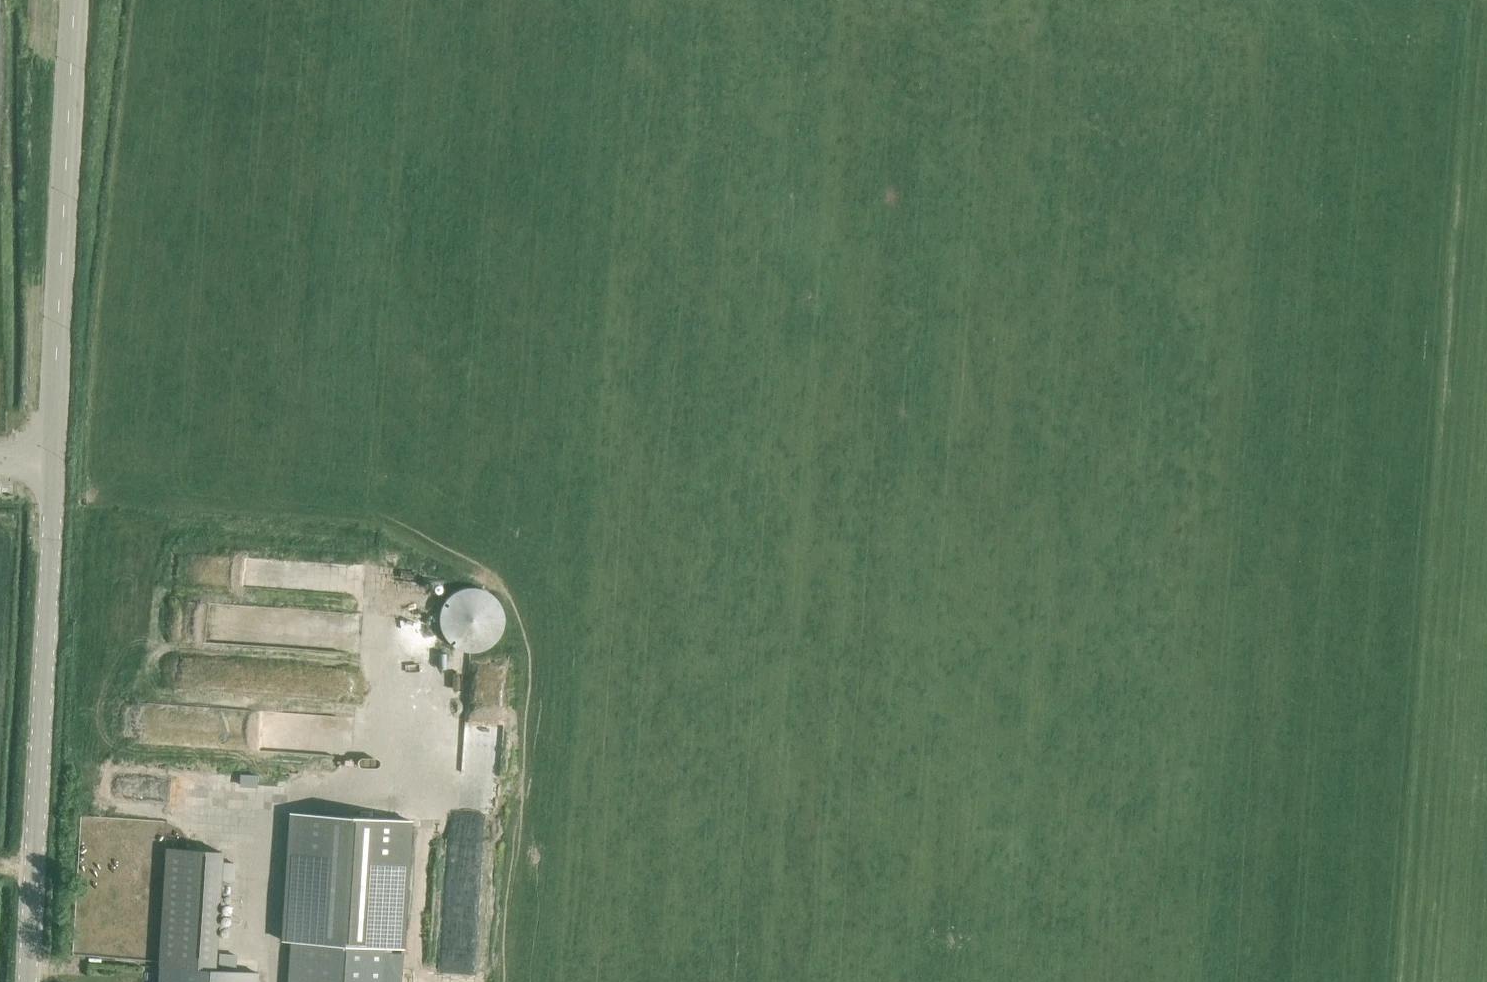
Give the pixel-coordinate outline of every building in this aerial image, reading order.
[(284,940),(292,941),(290,981),(400,981),(402,952),(392,951),(392,947),(402,948),(410,819),(293,812),(284,940)] [(258,978),(216,976),(221,902),(225,852),(168,848),(159,981),(258,981),(258,978)]
